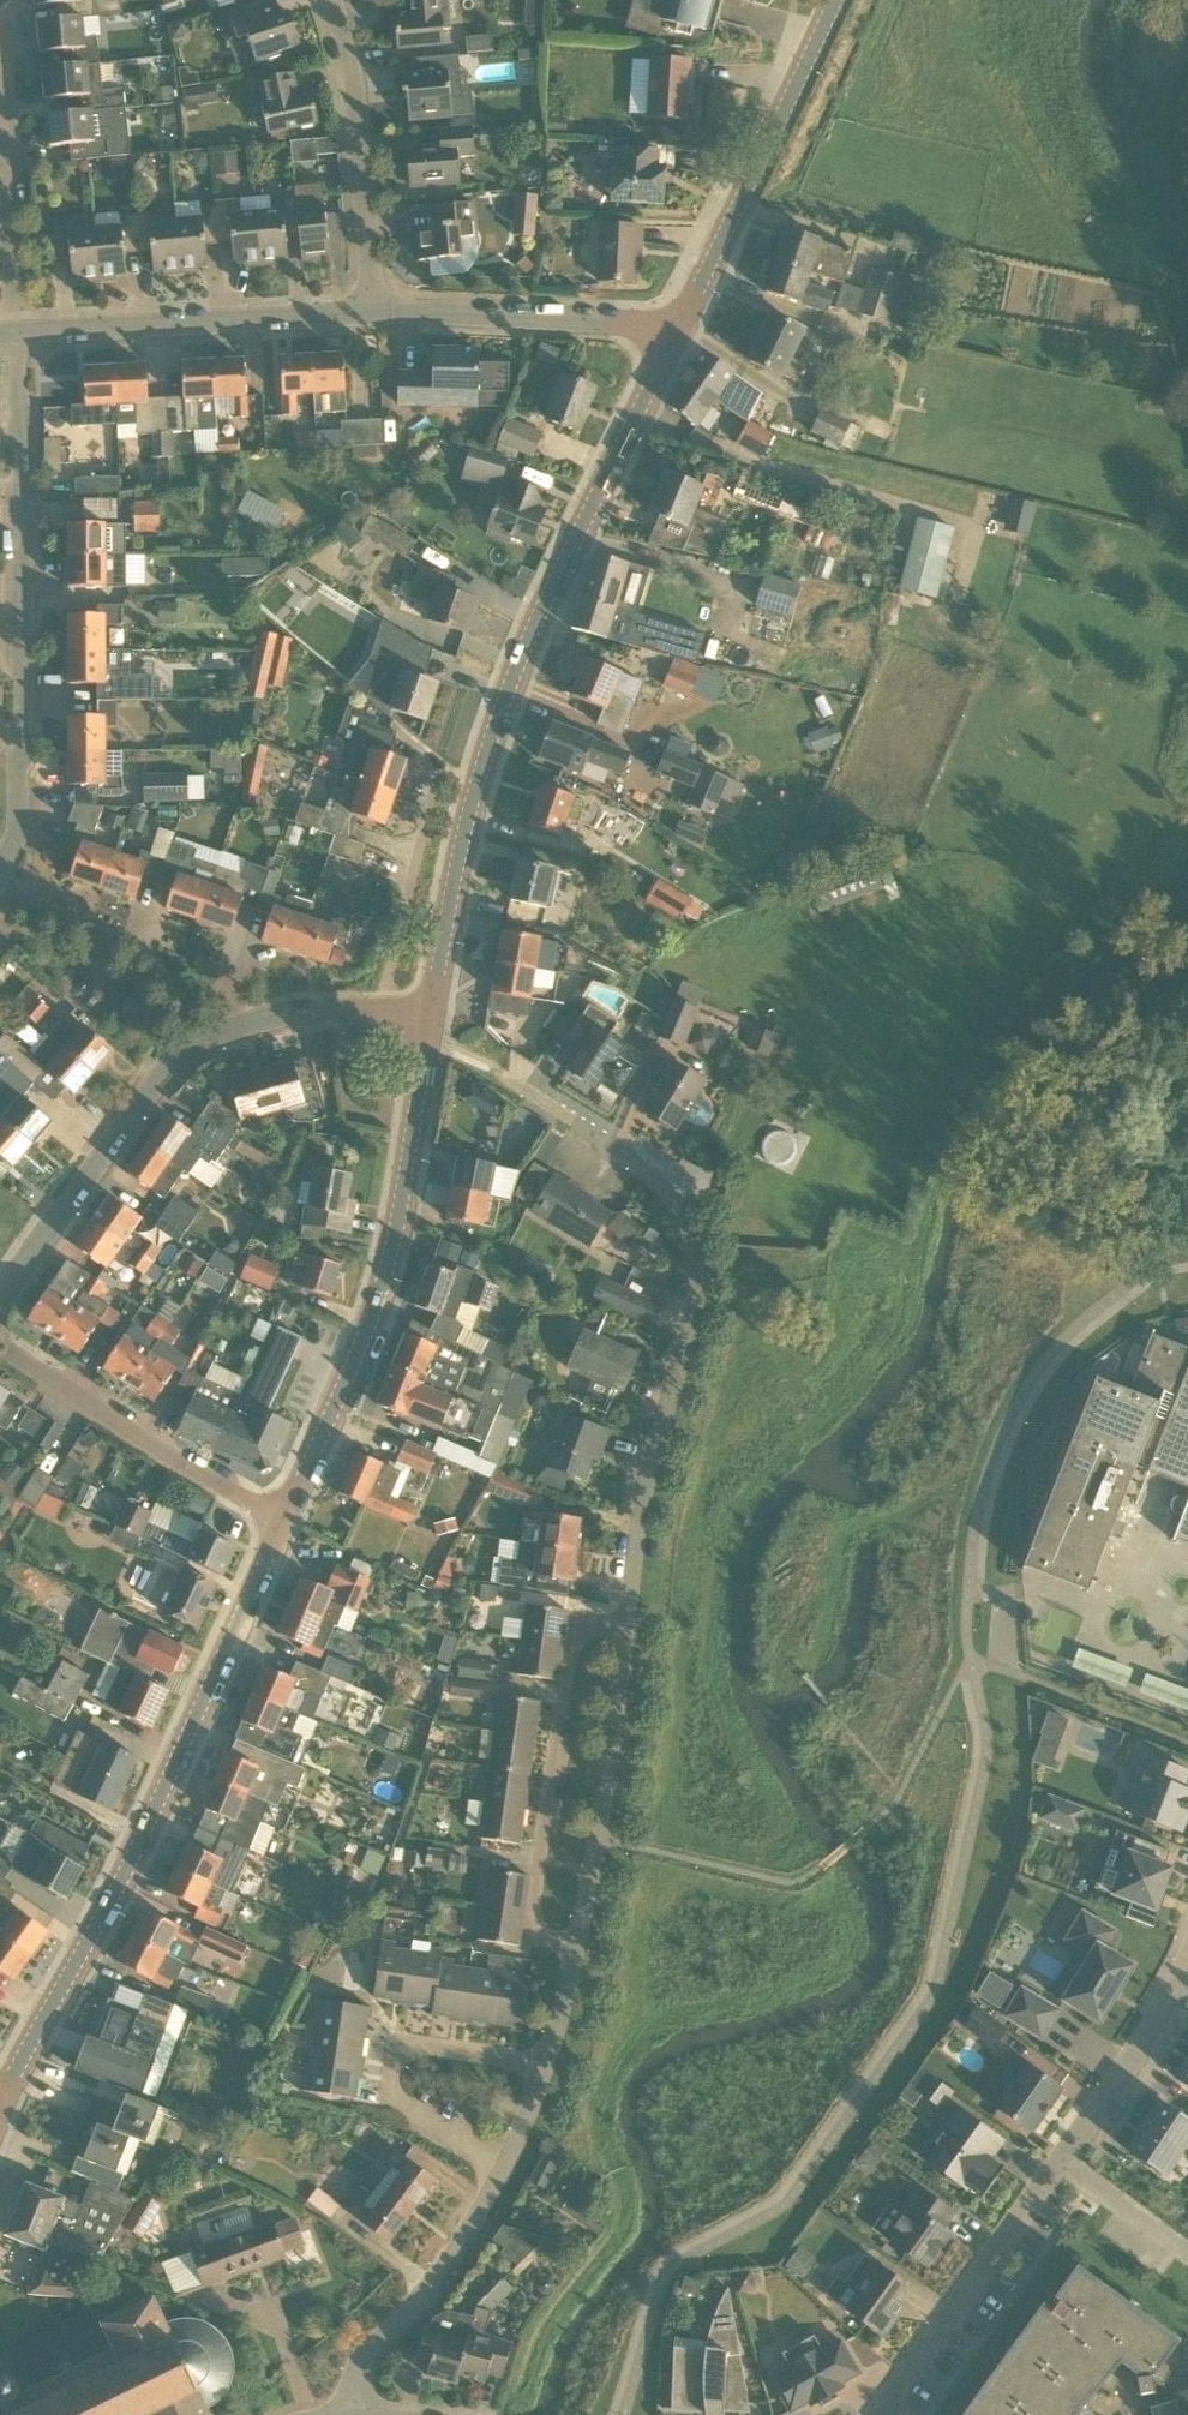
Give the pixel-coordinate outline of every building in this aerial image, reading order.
[(93,0),(36,0),(36,6),(62,3),(63,19),(38,21),(95,17),(93,0)] [(275,0),(271,0),(229,14),(237,38),(248,34),(258,63),(281,55),(280,52),(300,45),(289,12),(280,15),(275,0)] [(444,44),(442,30),(451,29),(449,0),(408,0),(410,19),(396,21),(398,48),(444,44)] [(654,1),(663,17),(662,20),(677,24),(675,32),(691,36),(693,28),(701,30),(710,0),(652,0),(654,1)] [(85,37),(83,18),(95,17),(38,21),(41,53),(66,50),(68,65),(43,69),(100,63),(97,36),(85,37)] [(467,52),(493,50),(491,34),(465,36),(467,52)] [(463,98),(459,55),(411,59),(412,74),(402,75),(403,93),(407,93),(409,120),(452,117),(451,99),(463,98)] [(692,119),(694,91),(689,91),(690,62),(652,60),(652,61),(633,61),(629,112),(649,113),(649,117),(692,119)] [(104,110),(104,102),(102,83),(89,84),(87,65),(100,64),(100,63),(43,69),(46,100),(71,97),(73,112),(47,115),(48,116),(104,110)] [(177,69),(177,84),(197,83),(197,68),(177,69)] [(298,97),(293,72),(261,80),(266,105),(262,105),(269,134),(318,122),(312,94),(298,97)] [(186,109),(217,97),(210,79),(179,91),(186,109)] [(109,157),(106,130),(104,110),(48,116),(51,146),(76,144),(78,161),(109,157)] [(411,187),(459,182),(457,158),(474,156),(472,126),(440,128),(442,146),(408,149),(411,187)] [(663,204),(664,177),(657,177),(659,151),(641,150),(642,141),(599,138),(597,171),(614,172),(612,201),(663,204)] [(316,139),(291,141),(292,158),(318,155),(316,139)] [(216,151),(216,172),(236,171),(236,151),(216,151)] [(302,261),(321,260),(320,255),(329,254),(322,185),(295,188),(296,198),(298,209),(300,230),(302,261)] [(535,238),(538,196),(516,194),(513,236),(535,238)] [(256,211),(255,197),(215,201),(215,206),(218,238),(232,236),(235,264),(244,263),(244,267),(262,265),(256,211)] [(298,209),(296,198),(288,199),(271,201),(272,209),(256,211),(262,265),(280,264),(279,259),(288,258),(286,231),(300,230),(298,209)] [(202,218),(176,221),(181,273),(199,272),(198,267),(208,266),(205,239),(218,238),(215,206),(215,201),(214,201),(214,207),(200,208),(202,218)] [(419,261),(462,257),(460,239),(477,238),(474,203),(441,206),(443,225),(416,227),(419,261)] [(120,215),(116,212),(98,214),(94,219),(96,229),(95,229),(100,281),(121,279),(120,275),(130,274),(127,247),(138,246),(135,214),(120,215)] [(160,212),(135,214),(138,246),(151,244),(154,272),(163,271),(164,275),(181,273),(176,221),(161,222),(160,212)] [(81,230),(80,220),(54,222),(57,254),(70,252),(73,280),(82,279),(83,283),(100,281),(95,229),(81,230)] [(641,242),(641,227),(589,224),(587,280),(635,282),(637,242),(641,242)] [(844,283),(855,252),(788,229),(777,261),(811,272),(844,283)] [(828,312),(834,294),(806,286),(811,272),(777,261),(766,293),(800,304),(828,312)] [(910,304),(917,282),(872,267),(864,291),(894,301),(894,299),(897,300),(910,304)] [(894,301),(864,291),(857,313),(890,323),(897,300),(894,299),(894,301)] [(800,383),(810,364),(792,355),(804,330),(772,315),(750,360),(783,377),(784,375),(800,383)] [(477,407),(478,351),(435,350),(435,374),(400,373),(399,404),(477,407)] [(747,419),(765,394),(704,352),(667,405),(698,426),(717,398),(747,419)] [(317,413),(334,413),(347,412),(343,355),(313,356),(317,413)] [(317,413),(313,356),(281,358),(284,415),(297,414),(296,395),(314,394),(315,413),(317,413)] [(214,361),(216,398),(235,397),(236,418),(248,417),(245,360),(214,361)] [(174,432),(187,431),(217,430),(217,415),(218,415),(216,398),(214,361),(183,363),(184,399),(168,400),(171,457),(175,456),(174,432)] [(149,401),(147,365),(116,367),(119,423),(137,423),(138,435),(154,435),(156,457),(171,457),(168,400),(149,401)] [(73,426),(87,425),(119,423),(116,367),(84,369),(86,404),(72,405),(73,426)] [(578,431),(594,388),(561,375),(545,418),(578,431)] [(852,449),(862,429),(821,409),(810,432),(841,447),(842,444),(852,449)] [(385,419),(341,422),(342,448),(386,445),(385,419)] [(534,456),(543,434),(507,420),(498,443),(534,456)] [(764,456),(774,435),(748,422),(738,442),(764,456)] [(239,438),(218,439),(218,453),(240,452),(239,438)] [(502,477),(508,459),(471,448),(466,466),(502,477)] [(156,483),(168,483),(169,460),(157,460),(156,483)] [(842,540),(846,530),(834,526),(841,507),(743,469),(732,496),(809,527),(803,542),(827,551),(832,537),(842,540)] [(727,523),(695,510),(704,489),(667,474),(652,512),(660,516),(660,518),(662,518),(662,516),(691,528),(683,549),(682,549),(682,551),(712,557),(727,523)] [(76,494),(100,493),(120,493),(119,477),(99,477),(75,478),(76,494)] [(513,481),(509,494),(501,491),(487,527),(533,545),(546,510),(540,508),(545,493),(513,481)] [(275,531),(284,511),(249,493),(240,513),(275,531)] [(159,500),(154,500),(136,500),(136,532),(159,532),(159,500)] [(1010,500),(1002,533),(1026,539),(1034,506),(1010,500)] [(407,558),(416,542),(371,516),(362,532),(407,558)] [(936,595),(952,526),(915,517),(900,586),(936,595)] [(69,555),(107,555),(126,555),(126,538),(126,524),(68,525),(69,555)] [(722,629),(732,593),(674,577),(594,553),(572,628),(669,656),(671,649),(693,655),(699,633),(705,634),(708,625),(722,629)] [(107,575),(107,555),(69,555),(69,587),(127,587),(127,575),(107,575)] [(247,576),(259,576),(270,570),(270,559),(246,560),(247,576)] [(465,633),(476,601),(452,593),(458,577),(421,564),(410,595),(434,603),(429,620),(465,633)] [(791,616),(800,585),(763,574),(754,606),(791,616)] [(106,650),(106,624),(123,624),(123,606),(98,606),(98,616),(69,616),(69,649),(106,650)] [(273,653),(277,636),(277,634),(263,631),(258,650),(273,653)] [(281,688),(292,639),(277,636),(273,653),(265,684),(281,688)] [(133,650),(106,650),(69,649),(69,683),(98,683),(98,700),(116,700),(133,700),(133,699),(151,699),(151,675),(133,676),(133,650)] [(262,698),(265,684),(273,653),(258,650),(248,697),(262,698)] [(416,677),(421,661),(396,653),(390,671),(386,670),(365,696),(390,717),(393,709),(426,720),(438,684),(416,677)] [(621,734),(635,703),(644,682),(579,655),(571,675),(580,679),(573,696),(603,708),(596,723),(621,734)] [(701,666),(676,655),(662,686),(690,698),(694,689),(701,666)] [(117,726),(116,700),(98,700),(98,717),(69,718),(69,751),(106,751),(106,726),(117,726)] [(390,756),(398,733),(363,721),(354,745),(350,744),(344,747),(340,759),(343,766),(348,767),(346,774),(396,792),(407,761),(390,756)] [(623,775),(631,754),(595,739),(553,723),(539,758),(581,774),(586,761),(623,775)] [(825,726),(808,732),(815,750),(831,744),(831,742),(841,738),(837,725),(826,729),(825,726)] [(256,804),(268,746),(253,743),(241,801),(256,804)] [(243,751),(212,750),(212,768),(227,768),(227,782),(243,782),(243,751)] [(106,752),(106,751),(69,751),(69,785),(98,785),(99,796),(123,796),(123,752),(106,752)] [(697,782),(702,766),(665,752),(657,772),(695,787),(697,782)] [(702,766),(697,782),(723,792),(729,777),(702,766)] [(143,802),(187,802),(187,774),(143,774),(143,802)] [(314,828),(335,835),(350,840),(358,816),(385,825),(396,792),(346,774),(345,777),(346,777),(333,813),(321,809),(302,803),(295,822),(314,828)] [(593,828),(600,806),(586,801),(542,786),(528,825),(562,836),(567,819),(593,828)] [(103,888),(115,853),(91,845),(96,829),(104,806),(74,805),(69,821),(78,824),(70,847),(81,850),(72,877),(103,888)] [(111,809),(107,825),(121,829),(125,812),(111,809)] [(131,810),(126,827),(142,832),(148,816),(131,810)] [(277,818),(263,821),(266,837),(280,835),(277,818)] [(680,820),(675,834),(702,844),(707,831),(680,820)] [(335,835),(329,854),(336,856),(359,864),(365,845),(350,840),(335,835)] [(218,866),(194,858),(197,850),(173,842),(167,860),(160,877),(177,882),(167,910),(199,921),(218,866)] [(160,877),(167,860),(142,852),(139,861),(115,853),(103,888),(135,899),(144,872),(160,877)] [(551,909),(560,871),(520,862),(511,899),(551,909)] [(262,892),(269,872),(244,864),(241,874),(218,866),(199,921),(231,931),(240,905),(256,910),(262,892)] [(689,916),(698,902),(658,878),(645,900),(675,918),(680,910),(689,916)] [(285,900),(262,892),(256,910),(272,916),(263,942),(295,953),(307,919),(312,903),(287,895),(285,900)] [(368,920),(374,903),(342,892),(331,927),(307,919),(295,953),(327,964),(332,948),(336,936),(347,940),(355,915),(368,920)] [(536,969),(541,939),(503,933),(498,963),(536,969)] [(332,948),(327,964),(343,969),(348,954),(332,948)] [(552,992),(555,973),(536,969),(498,963),(493,992),(531,999),(532,988),(552,992)] [(682,1046),(697,1010),(705,993),(683,983),(675,1001),(666,1023),(660,1037),(682,1046)] [(38,999),(25,1014),(36,1023),(49,1009),(38,999)] [(565,1041),(579,1051),(566,1070),(596,1090),(600,1083),(618,1096),(636,1069),(618,1057),(624,1048),(609,1038),(619,1024),(590,1004),(565,1041)] [(83,1026),(70,1015),(60,1025),(50,1036),(64,1049),(94,1073),(114,1050),(84,1025),(83,1026)] [(769,1057),(778,1034),(755,1025),(745,1048),(769,1057)] [(687,1042),(704,1050),(711,1035),(694,1027),(687,1042)] [(6,1034),(0,1040),(0,1055),(12,1065),(35,1084),(46,1072),(74,1096),(94,1073),(64,1049),(50,1036),(49,1035),(31,1055),(6,1034)] [(327,1118),(311,1058),(232,1079),(243,1120),(284,1109),(286,1113),(286,1114),(291,1120),(294,1122),(296,1123),(301,1123),(304,1123),(327,1118)] [(706,1124),(711,1115),(708,1103),(694,1096),(702,1080),(673,1063),(644,1112),(659,1120),(658,1124),(668,1130),(671,1128),(675,1130),(681,1118),(695,1126),(706,1124)] [(52,1122),(24,1097),(35,1084),(12,1065),(2,1076),(0,1078),(0,1115),(33,1144),(52,1122)] [(461,1102),(497,1124),(506,1109),(470,1087),(461,1102)] [(211,1101),(200,1117),(233,1137),(238,1131),(233,1113),(211,1101)] [(13,1167),(33,1144),(0,1115),(0,1156),(13,1167)] [(243,1144),(233,1137),(200,1117),(190,1131),(167,1115),(147,1144),(184,1170),(189,1174),(199,1159),(212,1168),(228,1145),(238,1153),(269,1168),(263,1179),(278,1186),(288,1168),(243,1144)] [(164,1199),(184,1170),(147,1144),(127,1173),(164,1199)] [(350,1233),(356,1203),(346,1200),(351,1176),(326,1172),(328,1161),(308,1157),(303,1181),(313,1183),(309,1206),(307,1205),(303,1224),(350,1233)] [(489,1197),(496,1167),(458,1159),(452,1189),(489,1197)] [(555,1177),(535,1165),(516,1195),(536,1208),(532,1214),(588,1247),(608,1214),(580,1197),(582,1193),(555,1176),(555,1177)] [(468,1223),(485,1226),(489,1197),(452,1189),(446,1218),(468,1223)] [(111,1197),(93,1222),(151,1262),(160,1249),(145,1239),(132,1230),(141,1218),(111,1197)] [(188,1229),(199,1212),(175,1197),(164,1214),(188,1229)] [(615,1210),(606,1229),(633,1242),(642,1223),(615,1210)] [(151,1262),(93,1222),(76,1247),(106,1268),(112,1259),(127,1270),(131,1265),(144,1273),(151,1262)] [(441,1240),(434,1259),(456,1267),(462,1248),(441,1240)] [(216,1251),(208,1263),(228,1276),(236,1264),(216,1251)] [(331,1298),(341,1266),(297,1252),(287,1284),(331,1298)] [(252,1254),(240,1279),(268,1292),(280,1267),(252,1254)] [(54,1335),(83,1290),(92,1275),(68,1259),(29,1319),(54,1335)] [(438,1314),(430,1329),(430,1330),(441,1335),(457,1343),(463,1327),(456,1318),(462,1300),(481,1307),(489,1310),(492,1302),(496,1290),(475,1282),(478,1274),(457,1266),(455,1273),(430,1264),(415,1306),(438,1314)] [(108,1295),(113,1288),(92,1275),(83,1290),(54,1335),(80,1352),(100,1322),(110,1306),(98,1298),(102,1291),(108,1295)] [(652,1325),(661,1305),(621,1287),(616,1297),(596,1288),(592,1298),(652,1325)] [(251,1316),(261,1297),(244,1289),(234,1307),(251,1316)] [(168,1325),(180,1306),(168,1299),(147,1331),(136,1323),(126,1338),(124,1337),(104,1368),(129,1384),(149,1353),(158,1339),(168,1325)] [(1187,1331),(1187,1317),(1175,1320),(1178,1333),(1187,1331)] [(241,1395),(214,1451),(262,1473),(271,1470),(291,1426),(267,1414),(302,1338),(273,1324),(241,1395)] [(532,1381),(514,1372),(502,1366),(482,1356),(457,1343),(441,1335),(430,1330),(430,1329),(421,1324),(415,1337),(407,1334),(378,1405),(411,1418),(411,1417),(442,1429),(468,1439),(469,1436),(485,1442),(479,1457),(498,1466),(532,1381)] [(168,1325),(158,1339),(171,1348),(181,1333),(179,1332),(168,1325)] [(622,1391),(639,1354),(584,1331),(568,1367),(622,1391)] [(1153,1336),(1154,1334),(1152,1333),(1130,1391),(1098,1379),(1098,1377),(1097,1377),(1023,1568),(1025,1568),(1025,1567),(1087,1590),(1086,1592),(1088,1593),(1096,1571),(1138,1462),(1150,1467),(1148,1472),(1149,1473),(1153,1464),(1184,1475),(1187,1477),(1187,1349),(1153,1336)] [(490,1341),(482,1356),(502,1366),(510,1350),(490,1340),(490,1341)] [(176,1369),(150,1353),(149,1353),(129,1384),(155,1401),(176,1369)] [(203,1377),(236,1392),(244,1377),(210,1361),(203,1377)] [(185,1417),(177,1434),(214,1451),(241,1395),(185,1370),(167,1409),(185,1417)] [(25,1403),(0,1386),(0,1425),(7,1430),(25,1403)] [(601,1452),(609,1432),(566,1416),(549,1466),(585,1479),(596,1450),(601,1452)] [(49,1418),(47,1420),(35,1438),(33,1441),(50,1452),(65,1428),(49,1418)] [(94,1430),(80,1442),(88,1451),(102,1440),(94,1430)] [(428,1474),(436,1455),(405,1442),(397,1461),(428,1474)] [(409,1523),(416,1509),(398,1501),(383,1494),(394,1469),(357,1453),(339,1494),(393,1517),(409,1523)] [(21,1503),(60,1516),(66,1500),(45,1493),(51,1474),(32,1468),(21,1503)] [(533,1508),(540,1490),(493,1472),(486,1490),(533,1508)] [(0,1479),(0,1500),(11,1509),(21,1495),(0,1479)] [(196,1494),(188,1510),(204,1517),(211,1501),(196,1494)] [(1184,1497),(1179,1496),(1174,1498),(1171,1502),(1170,1507),(1173,1512),(1177,1515),(1183,1515),(1173,1540),(1175,1540),(1175,1539),(1187,1544),(1187,1500),(1184,1497)] [(195,1544),(149,1523),(153,1513),(126,1500),(114,1525),(223,1576),(236,1546),(201,1530),(195,1544)] [(543,1515),(525,1514),(523,1528),(541,1530),(539,1544),(521,1542),(576,1550),(581,1521),(543,1515)] [(572,1580),(576,1550),(521,1542),(518,1561),(503,1558),(503,1560),(499,1583),(534,1589),(535,1575),(572,1580)] [(347,1631),(369,1579),(337,1566),(327,1590),(302,1579),(291,1606),(320,1619),(334,1625),(347,1631)] [(199,1628),(218,1585),(183,1569),(170,1596),(126,1575),(119,1591),(199,1628)] [(537,1594),(537,1606),(564,1605),(564,1593),(537,1594)] [(563,1645),(568,1610),(527,1605),(522,1640),(563,1645)] [(320,1658),(326,1644),(334,1625),(320,1619),(291,1606),(279,1634),(304,1645),(301,1650),(320,1658)] [(109,1613),(100,1609),(81,1651),(107,1663),(120,1669),(149,1682),(143,1679),(150,1664),(173,1675),(176,1668),(179,1669),(185,1657),(182,1655),(185,1648),(116,1617),(117,1615),(110,1611),(109,1613)] [(325,1651),(344,1660),(354,1640),(335,1631),(325,1651)] [(558,1680),(563,1645),(522,1640),(517,1675),(558,1680)] [(1074,1649),(1069,1669),(1125,1682),(1130,1662),(1074,1649)] [(322,1672),(330,1676),(352,1685),(359,1669),(329,1656),(322,1672)] [(460,1659),(459,1677),(490,1680),(492,1663),(460,1659)] [(74,1705),(89,1674),(62,1660),(47,1691),(74,1705)] [(321,1699),(330,1676),(322,1672),(296,1662),(290,1677),(265,1666),(254,1693),(301,1714),(310,1695),(321,1699)] [(149,1682),(120,1669),(106,1702),(105,1705),(122,1712),(121,1714),(152,1728),(169,1691),(149,1682)] [(1137,1690),(1187,1710),(1187,1687),(1144,1670),(1137,1690)] [(74,1705),(47,1691),(21,1677),(14,1691),(13,1693),(39,1706),(39,1707),(66,1721),(74,1705)] [(300,1714),(254,1693),(242,1721),(266,1732),(260,1748),(282,1757),(292,1762),(303,1737),(292,1733),(300,1714)] [(535,1737),(540,1701),(501,1696),(495,1731),(535,1737)] [(1046,1712),(1038,1733),(1040,1734),(1058,1740),(1066,1719),(1046,1712)] [(126,1785),(139,1758),(79,1730),(66,1758),(126,1785)] [(530,1773),(535,1737),(495,1731),(491,1760),(490,1767),(530,1773)] [(253,1764),(228,1754),(216,1780),(246,1794),(262,1801),(277,1808),(288,1784),(298,1788),(306,1769),(292,1763),(292,1762),(282,1757),(279,1763),(257,1754),(253,1764)] [(1183,1788),(1187,1773),(1187,1770),(1147,1755),(1136,1783),(1149,1788),(1138,1816),(1181,1832),(1187,1815),(1187,1790),(1183,1788)] [(113,1812),(126,1785),(66,1758),(54,1784),(62,1787),(61,1788),(113,1812)] [(490,1767),(489,1773),(485,1803),(525,1808),(530,1773),(490,1767)] [(222,1837),(251,1850),(262,1823),(254,1820),(262,1801),(246,1794),(216,1780),(204,1808),(229,1819),(222,1837)] [(1077,1833),(1086,1809),(1048,1794),(1038,1818),(1077,1833)] [(525,1808),(485,1803),(469,1800),(466,1824),(482,1826),(480,1838),(520,1844),(525,1808)] [(220,1842),(204,1834),(197,1831),(191,1845),(189,1844),(178,1867),(226,1890),(232,1893),(247,1860),(245,1859),(251,1850),(222,1837),(220,1842)] [(1154,1927),(1162,1905),(1158,1903),(1171,1868),(1165,1866),(1170,1851),(1126,1834),(1113,1868),(1122,1872),(1113,1894),(1132,1901),(1126,1916),(1154,1927)] [(66,1900),(83,1868),(41,1845),(25,1876),(35,1883),(66,1900)] [(366,1846),(359,1867),(379,1874),(386,1853),(366,1846)] [(441,1868),(444,1852),(427,1850),(425,1866),(441,1868)] [(14,1868),(0,1857),(0,1879),(4,1882),(14,1868)] [(224,1911),(218,1909),(226,1890),(178,1867),(166,1892),(200,1908),(196,1916),(217,1926),(224,1911)] [(524,1911),(530,1876),(489,1870),(484,1905),(524,1911)] [(0,1934),(32,1957),(49,1932),(18,1910),(17,1912),(9,1906),(18,1893),(4,1882),(0,1879),(0,1921),(6,1926),(0,1934)] [(479,1940),(519,1946),(524,1911),(484,1905),(479,1940)] [(191,1948),(197,1935),(146,1909),(133,1936),(167,1954),(174,1939),(191,1948)] [(1133,1965),(1106,1948),(1116,1931),(1083,1911),(1066,1940),(1091,1955),(1063,1999),(1062,2001),(1064,2002),(1098,2023),(1100,2024),(1101,2022),(1100,2022),(1134,1967),(1135,1966),(1133,1965)] [(385,1919),(383,1935),(395,1936),(397,1920),(385,1919)] [(240,1963),(248,1946),(207,1928),(199,1945),(240,1963)] [(14,1981),(32,1957),(0,1934),(0,1971),(14,1981)] [(170,1989),(176,1977),(160,1968),(167,1954),(133,1936),(119,1963),(153,1981),(153,1980),(170,1989)] [(403,2004),(411,1952),(393,1949),(394,1942),(382,1940),(374,1996),(394,1999),(393,2003),(403,2004)] [(441,1958),(442,1950),(429,1948),(428,1955),(411,1952),(403,2004),(414,2006),(415,2002),(434,2005),(441,1958)] [(463,2022),(470,1969),(452,1967),(453,1960),(441,1958),(434,2005),(432,2014),(453,2017),(452,2020),(463,2022)] [(358,1960),(345,1959),(341,1988),(361,1992),(366,1962),(358,1960)] [(495,2023),(503,1967),(488,1965),(487,1972),(470,1969),(463,2022),(473,2023),(473,2020),(495,2023)] [(523,2031),(531,1978),(511,1975),(512,1969),(503,1967),(495,2023),(512,2026),(512,2029),(523,2031)] [(1000,2008),(1007,2012),(1005,2016),(1041,2039),(1059,2010),(1022,1987),(1018,1994),(1011,1990),(1013,1986),(990,1972),(976,1995),(999,2009),(1000,2008)] [(227,2025),(234,2007),(212,1999),(213,1998),(182,1986),(174,2005),(227,2025)] [(140,2095),(174,2005),(147,1994),(137,2020),(125,2050),(101,2041),(88,2075),(129,2090),(140,2095)] [(371,2019),(372,2007),(318,2000),(316,2018),(309,2017),(307,2029),(364,2038),(367,2018),(371,2019)] [(111,2006),(99,2038),(121,2046),(133,2014),(111,2006)] [(1009,2029),(977,2006),(963,2027),(994,2049),(1009,2029)] [(363,2068),(365,2058),(361,2057),(364,2038),(307,2029),(305,2042),(312,2043),(310,2060),(363,2068)] [(1031,2131),(1061,2088),(1013,2054),(1012,2055),(1026,2065),(997,2106),(983,2095),(982,2096),(1031,2131)] [(362,2078),(363,2068),(310,2060),(307,2077),(300,2076),(298,2090),(355,2098),(358,2078),(362,2078)] [(941,2109),(954,2092),(928,2072),(915,2089),(941,2109)] [(146,2143),(160,2107),(157,2106),(159,2102),(140,2095),(129,2090),(114,2129),(131,2137),(140,2141),(146,2143)] [(1187,2147),(1187,2146),(1187,2112),(1166,2097),(1150,2120),(1187,2147)] [(984,2198),(1005,2168),(985,2154),(998,2137),(955,2106),(944,2122),(945,2123),(921,2156),(948,2175),(945,2178),(960,2189),(962,2185),(967,2189),(969,2187),(984,2198)] [(1171,2170),(1187,2147),(1150,2120),(1133,2143),(1171,2170)] [(127,2176),(140,2141),(131,2137),(114,2129),(98,2123),(79,2175),(91,2179),(119,2191),(125,2175),(127,2176)] [(872,2141),(858,2161),(871,2171),(885,2151),(872,2141)] [(387,2160),(403,2173),(388,2191),(413,2211),(436,2180),(411,2161),(395,2149),(387,2160)] [(544,2153),(529,2181),(544,2189),(559,2161),(544,2153)] [(119,2191),(91,2179),(83,2199),(85,2200),(83,2204),(26,2182),(5,2235),(45,2251),(28,2294),(76,2298),(109,2243),(121,2224),(135,2199),(119,2191)] [(388,2191),(380,2184),(364,2205),(357,2199),(347,2211),(389,2243),(413,2211),(388,2191)] [(331,2218),(341,2205),(318,2188),(308,2201),(331,2218)] [(935,2266),(944,2253),(940,2250),(943,2246),(939,2243),(947,2232),(943,2229),(955,2213),(920,2188),(885,2237),(928,2267),(931,2263),(935,2266)] [(143,2238),(163,2205),(142,2193),(123,2226),(143,2238)] [(285,2256),(284,2252),(304,2244),(294,2219),(274,2226),(272,2221),(193,2247),(207,2285),(285,2256)] [(518,2264),(532,2251),(546,2237),(504,2225),(494,2240),(505,2248),(502,2253),(518,2264)] [(884,2336),(905,2307),(907,2304),(902,2300),(911,2287),(875,2262),(856,2289),(860,2292),(847,2310),(884,2336)] [(1077,2412),(1075,2410),(1089,2394),(1091,2396),(1120,2360),(1136,2372),(1140,2396),(1154,2394),(1163,2384),(1164,2384),(1184,2355),(1173,2347),(1177,2341),(1146,2318),(1145,2321),(1128,2308),(1129,2306),(1079,2270),(1056,2301),(1059,2303),(1052,2313),(1044,2308),(1021,2339),(1023,2340),(1011,2357),(1009,2356),(966,2414),(1075,2414),(1077,2412)] [(684,2277),(680,2291),(697,2296),(701,2282),(684,2277)] [(505,2279),(478,2306),(490,2310),(492,2310),(514,2288),(505,2279)] [(739,2345),(729,2286),(719,2306),(712,2324),(707,2344),(706,2348),(704,2361),(681,2357),(676,2385),(674,2385),(670,2408),(665,2407),(665,2409),(706,2411),(706,2414),(724,2414),(725,2400),(747,2401),(749,2414),(751,2414),(739,2345)] [(15,2379),(7,2376),(0,2379),(0,2404),(2,2405),(7,2414),(211,2414),(207,2407),(218,2400),(226,2390),(231,2378),(233,2365),(231,2352),(225,2340),(216,2330),(205,2323),(192,2320),(179,2321),(167,2325),(154,2298),(102,2323),(114,2350),(74,2369),(64,2374),(22,2394),(15,2379)] [(483,2335),(490,2310),(478,2306),(475,2316),(458,2374),(486,2382),(490,2368),(504,2372),(513,2344),(483,2335)] [(60,2364),(64,2374),(74,2369),(70,2359),(95,2347),(78,2312),(50,2326),(51,2330),(45,2333),(43,2329),(12,2344),(29,2379),(60,2364)] [(458,2374),(475,2316),(460,2312),(453,2337),(426,2328),(417,2357),(431,2361),(427,2375),(455,2383),(458,2374)] [(842,2383),(860,2373),(841,2340),(824,2351),(815,2335),(782,2353),(791,2369),(773,2379),(790,2410),(782,2414),(785,2414),(809,2401),(812,2406),(820,2401),(823,2407),(840,2398),(836,2392),(844,2387),(842,2383)] [(1179,2412),(1176,2400),(1150,2407),(1152,2414),(1179,2414),(1179,2412)]
